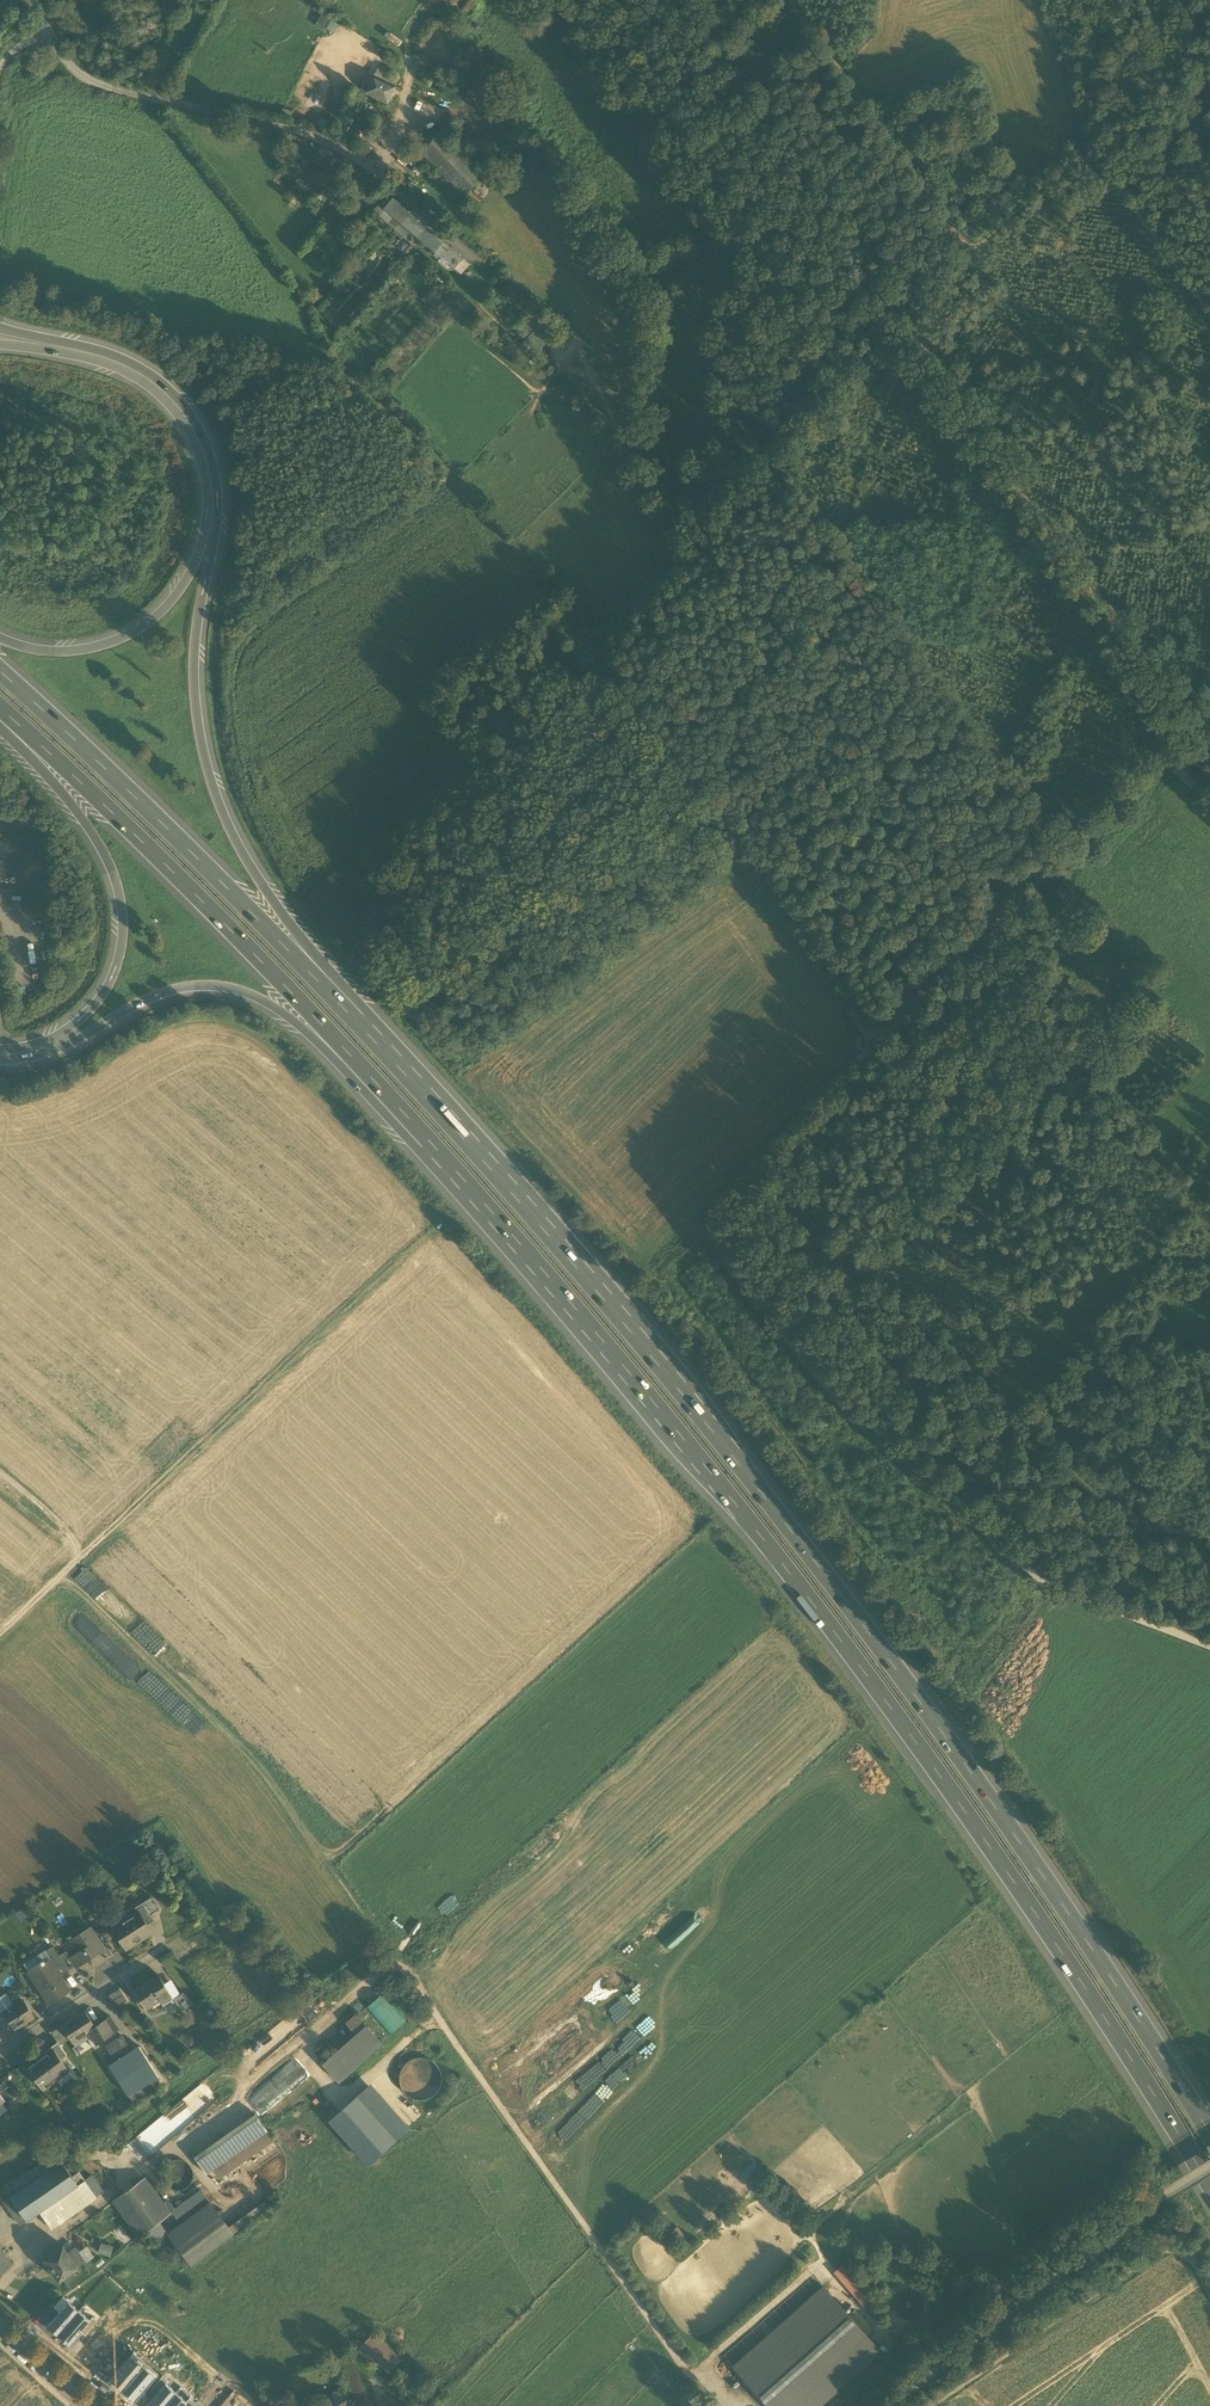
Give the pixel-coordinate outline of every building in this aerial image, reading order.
[(365,94),(386,104),(394,88),(373,77),(365,94)] [(420,152),(464,196),(483,177),(439,134),(420,152)] [(384,208),(436,252),(444,242),(393,198),(384,208)] [(436,252),(455,268),(463,258),(444,242),(436,252)] [(535,352),(548,332),(538,325),(525,346),(535,352)] [(288,1668),(300,1668),(300,1660),(289,1660),(288,1668)] [(151,1896),(142,1902),(150,1914),(159,1908),(151,1896)] [(143,1918),(150,1914),(142,1902),(135,1907),(138,1911),(143,1918)] [(114,1931),(125,1949),(144,1937),(143,1936),(151,1931),(143,1918),(138,1911),(120,1922),(122,1925),(114,1931)] [(76,1967),(77,1968),(105,1949),(90,1926),(71,1940),(79,1951),(71,1957),(70,1958),(76,1967)] [(67,1951),(59,1955),(69,1972),(76,1967),(70,1958),(71,1957),(67,1951)] [(63,1976),(69,1972),(59,1955),(53,1959),(63,1976)] [(29,1971),(50,2004),(70,1992),(60,1976),(61,1975),(62,1976),(63,1976),(53,1959),(52,1958),(45,1962),(44,1961),(29,1971)] [(135,1989),(146,2008),(160,2000),(163,2005),(173,1999),(173,1998),(159,1975),(135,1989)] [(107,1996),(115,2008),(127,2000),(119,1988),(107,1996)] [(173,1999),(181,2011),(193,2003),(183,1992),(173,1998),(173,1999)] [(383,1992),(366,2007),(390,2034),(406,2020),(383,1992)] [(5,2011),(14,2006),(6,1994),(0,1997),(0,2009),(3,2013),(5,2011)] [(23,2000),(14,2006),(5,2011),(4,2012),(12,2024),(15,2028),(33,2016),(23,2000)] [(90,2036),(96,2044),(101,2041),(118,2030),(119,2029),(110,2016),(95,2025),(85,2010),(61,2025),(69,2037),(72,2042),(81,2036),(84,2040),(88,2038),(86,2036),(89,2034),(90,2036)] [(3,2013),(0,2015),(0,2022),(4,2027),(5,2029),(12,2024),(4,2012),(5,2011),(3,2013)] [(346,2023),(357,2034),(366,2026),(356,2014),(346,2023)] [(51,2032),(59,2044),(69,2037),(61,2025),(51,2032)] [(323,2064),(338,2081),(381,2043),(366,2026),(357,2034),(323,2064)] [(105,2046),(113,2059),(130,2048),(122,2035),(105,2046)] [(52,2046),(61,2058),(67,2054),(58,2042),(52,2046)] [(109,2065),(128,2095),(158,2076),(139,2045),(109,2065)] [(28,2068),(43,2089),(69,2070),(61,2058),(52,2046),(36,2058),(38,2061),(28,2068)] [(413,2059),(403,2067),(400,2079),(404,2091),(415,2098),(428,2098),(438,2090),(441,2077),(437,2065),(426,2058),(413,2059)] [(9,2086),(4,2080),(0,2083),(0,2093),(9,2086)] [(204,2082),(127,2141),(141,2160),(218,2101),(204,2082)] [(0,2093),(5,2099),(7,2102),(16,2095),(9,2086),(0,2093)] [(368,2086),(357,2096),(395,2139),(406,2129),(368,2086)] [(330,2120),(368,2163),(395,2139),(357,2096),(330,2120)] [(194,2156),(206,2173),(212,2169),(267,2130),(255,2113),(194,2156)] [(274,2140),(267,2130),(212,2169),(219,2179),(274,2140)] [(164,2168),(164,2180),(172,2188),(183,2188),(192,2180),(192,2168),(184,2160),(172,2160),(164,2168)] [(27,2220),(40,2211),(78,2185),(78,2184),(72,2175),(62,2161),(46,2172),(11,2196),(20,2209),(27,2220)] [(5,2191),(9,2198),(11,2196),(46,2172),(40,2163),(32,2169),(31,2167),(9,2182),(12,2187),(5,2191)] [(78,2184),(85,2179),(79,2170),(72,2175),(78,2184)] [(92,2174),(85,2179),(96,2195),(103,2190),(92,2174)] [(114,2201),(139,2235),(143,2232),(159,2220),(170,2212),(145,2178),(114,2201)] [(85,2179),(78,2184),(78,2185),(40,2211),(51,2228),(97,2197),(96,2195),(85,2179)] [(200,2188),(171,2210),(176,2217),(205,2195),(200,2188)] [(20,2209),(11,2196),(9,2198),(4,2201),(13,2214),(20,2209)] [(228,2226),(233,2232),(267,2206),(263,2200),(228,2226)] [(168,2233),(190,2263),(210,2249),(233,2232),(228,2226),(210,2202),(168,2233)] [(13,2214),(20,2225),(27,2220),(20,2209),(13,2214)] [(159,2220),(143,2232),(151,2243),(167,2232),(159,2220)] [(101,2242),(98,2253),(110,2256),(113,2245),(101,2242)] [(43,2259),(59,2281),(78,2267),(86,2262),(79,2251),(75,2246),(67,2251),(63,2245),(43,2259)] [(79,2251),(86,2262),(94,2256),(87,2246),(79,2251)] [(13,2262),(0,2249),(0,2275),(13,2262)] [(837,2270),(866,2303),(872,2298),(843,2264),(837,2270)] [(768,2405),(818,2405),(881,2351),(868,2337),(874,2332),(855,2310),(849,2315),(823,2287),(733,2366),(768,2405)] [(51,2311),(56,2315),(69,2301),(63,2296),(51,2311)] [(883,2310),(872,2298),(866,2303),(877,2316),(883,2310)] [(48,2325),(58,2334),(79,2310),(69,2301),(56,2315),(48,2325)] [(69,2343),(80,2331),(90,2319),(79,2310),(58,2334),(69,2343)] [(80,2331),(85,2335),(98,2321),(92,2316),(90,2319),(80,2331)] [(85,2335),(91,2340),(101,2329),(103,2326),(98,2321),(85,2335)] [(80,2353),(90,2362),(112,2338),(101,2329),(91,2340),(80,2353)] [(363,2343),(383,2364),(394,2353),(374,2332),(363,2343)] [(101,2371),(112,2358),(122,2347),(112,2338),(90,2362),(101,2371)] [(112,2358),(118,2363),(130,2348),(125,2344),(122,2347),(112,2358)] [(118,2363),(123,2367),(133,2356),(136,2353),(130,2348),(118,2363)] [(332,2373),(344,2400),(345,2400),(365,2391),(358,2372),(349,2351),(333,2357),(338,2370),(332,2373)] [(383,2364),(389,2370),(400,2359),(394,2353),(383,2364)] [(112,2380),(123,2389),(144,2365),(133,2356),(123,2367),(112,2380)] [(133,2398),(145,2385),(154,2374),(144,2365),(123,2389),(133,2398)] [(145,2385),(151,2389),(163,2375),(157,2370),(154,2374),(145,2385)] [(151,2389),(156,2394),(166,2383),(168,2380),(163,2375),(151,2389)] [(176,2392),(166,2383),(156,2394),(146,2405),(164,2405),(176,2392)] [(345,2400),(347,2405),(370,2405),(365,2391),(345,2400)] [(187,2401),(176,2392),(164,2405),(183,2405),(187,2401)] [(196,2402),(190,2397),(187,2401),(183,2405),(192,2405),(196,2402)]
